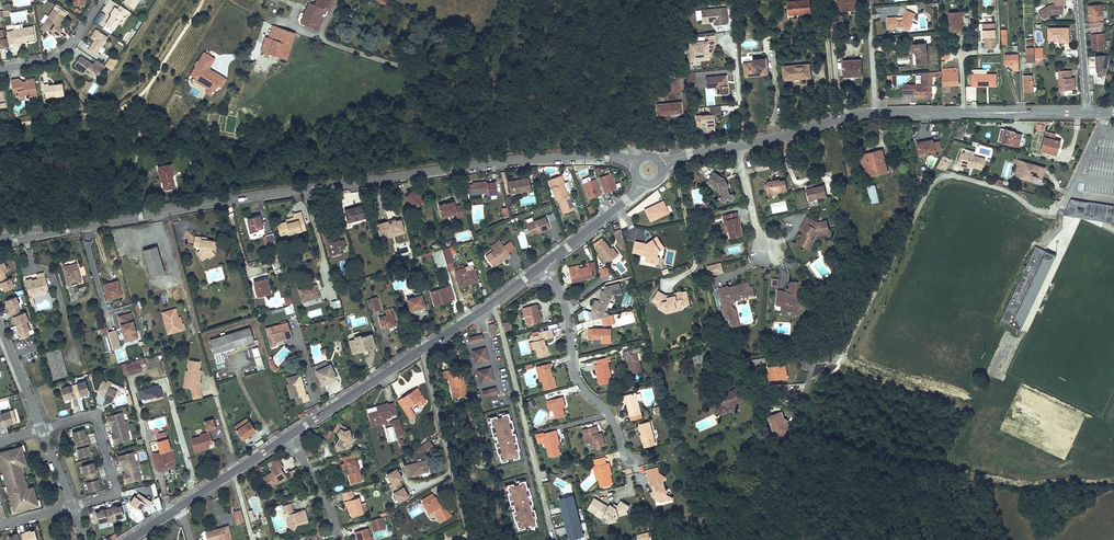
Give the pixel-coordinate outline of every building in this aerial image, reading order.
[(71,4),(71,7),(83,9),(85,0),(72,0),(71,4)] [(122,5),(132,12),(139,0),(125,0),(122,5)] [(304,13),(310,16),(311,13),(320,17),(322,13),(325,14),(330,0),(316,0),(314,3),(312,2),(311,3),(309,3),(304,13)] [(809,0),(789,2),(790,15),(810,13),(809,0)] [(839,11),(849,11),(849,9),(857,8),(856,0),(838,0),(839,11)] [(1050,5),(1039,12),(1043,20),(1053,14),(1063,14),(1063,5),(1065,5),(1065,1),(1055,1),(1055,5),(1050,5)] [(383,8),(392,12),(395,7),(386,2),(383,8)] [(125,16),(128,13),(118,6),(115,10),(114,10),(104,25),(113,31),(123,14),(125,16)] [(1090,21),(1099,21),(1099,17),(1101,17),(1100,12),(1101,12),(1101,6),(1089,7),(1089,10),(1090,21)] [(702,10),(703,20),(713,19),(715,20),(715,21),(715,25),(728,23),(727,7),(702,10)] [(875,13),(881,13),(881,15),(898,15),(898,7),(875,7),(875,13)] [(897,21),(897,17),(886,18),(887,28),(898,28),(898,26),(901,26),(902,27),(909,31),(913,22),(911,21),(915,13),(907,9),(904,16),(901,21),(897,21)] [(52,10),(42,25),(49,30),(50,31),(49,32),(57,37),(61,31),(57,28),(63,18),(52,10)] [(304,13),(301,23),(315,29),(320,17),(311,13),(310,16),(304,13)] [(948,13),(949,31),(956,30),(960,30),(959,22),(960,22),(960,17),(962,17),(962,13),(948,13)] [(982,24),(982,31),(983,43),(984,43),(985,49),(993,49),(995,47),(994,24),(982,24)] [(268,53),(268,54),(279,57),(288,31),(273,26),(268,38),(272,40),(268,53)] [(1048,28),(1048,40),(1059,39),(1059,42),(1068,42),(1068,28),(1048,28)] [(12,32),(14,46),(19,45),(19,43),(26,42),(33,41),(31,29),(12,32)] [(288,31),(279,57),(286,59),(295,33),(288,31)] [(87,53),(94,58),(107,39),(96,32),(91,40),(94,42),(87,53)] [(1103,34),(1091,35),(1091,39),(1092,50),(1102,49),(1101,46),(1103,46),(1103,41),(1104,41),(1103,34)] [(261,51),(268,54),(268,53),(272,40),(268,38),(265,38),(261,51)] [(707,41),(687,43),(689,61),(690,61),(690,65),(700,64),(699,60),(709,59),(709,56),(711,55),(710,52),(709,51),(707,41)] [(926,43),(912,44),(912,52),(915,52),(918,52),(918,60),(920,60),(920,65),(927,64),(926,43)] [(1026,49),(1026,63),(1034,62),(1033,48),(1026,49)] [(1019,65),(1018,54),(1005,55),(1005,66),(1012,66),(1019,65)] [(112,70),(118,60),(110,56),(104,66),(112,70)] [(1104,56),(1095,57),(1097,72),(1101,71),(1102,68),(1104,56)] [(105,69),(96,62),(93,67),(79,58),(73,67),(83,73),(84,72),(95,78),(99,71),(102,73),(105,69)] [(753,63),(744,64),(745,77),(755,76),(755,72),(767,71),(766,59),(753,60),(753,63)] [(846,67),(844,67),(845,77),(851,77),(851,74),(862,73),(861,60),(845,62),(846,67)] [(796,79),(796,78),(811,76),(809,65),(784,67),(785,80),(796,79)] [(959,85),(958,68),(942,70),(943,86),(959,85)] [(1065,77),(1065,71),(1058,71),(1059,92),(1065,91),(1065,90),(1074,89),(1073,79),(1071,79),(1069,79),(1069,77),(1065,78),(1065,77)] [(931,72),(921,73),(921,85),(912,85),(913,95),(917,95),(917,98),(931,98),(931,78),(933,78),(933,75),(941,75),(941,72),(931,72)] [(726,80),(726,75),(706,77),(707,88),(717,87),(720,89),(720,94),(728,93),(727,82),(726,83),(725,80),(726,80)] [(971,87),(977,87),(977,85),(988,85),(988,87),(996,87),(995,75),(971,75),(971,87)] [(1024,76),(1024,92),(1033,92),(1032,76),(1024,76)] [(669,81),(670,92),(679,91),(678,80),(673,81),(669,81)] [(19,82),(11,83),(12,93),(16,92),(17,97),(23,97),(23,95),(29,99),(30,101),(37,100),(34,81),(25,83),(26,85),(22,85),(22,84),(19,82)] [(904,95),(913,95),(912,85),(904,85),(904,95)] [(46,88),(46,86),(43,87),(45,101),(62,98),(60,86),(46,88)] [(680,102),(656,105),(657,115),(681,112),(680,102)] [(706,129),(714,128),(713,121),(713,114),(714,114),(721,113),(720,105),(708,106),(709,114),(695,115),(696,126),(705,125),(706,129)] [(1035,129),(1044,131),(1045,124),(1037,123),(1035,129)] [(1000,128),(997,141),(1018,147),(1021,135),(1010,133),(1011,131),(1000,128)] [(1042,151),(1055,154),(1057,146),(1059,147),(1060,142),(1054,140),(1055,135),(1047,132),(1045,138),(1042,151)] [(843,149),(845,159),(851,157),(849,147),(847,139),(841,140),(843,149)] [(923,143),(917,144),(919,154),(925,153),(941,150),(939,141),(933,143),(933,140),(923,142),(923,143)] [(882,149),(859,155),(863,170),(865,178),(888,173),(884,157),(882,149)] [(982,169),(985,159),(973,156),(964,153),(962,153),(959,165),(963,167),(964,164),(973,167),(982,169)] [(949,160),(943,156),(937,168),(945,170),(949,163),(947,163),(949,160)] [(851,157),(845,159),(849,178),(856,177),(851,157)] [(1019,164),(1015,176),(1032,181),(1033,177),(1041,179),(1044,168),(1020,161),(1019,164)] [(157,168),(159,179),(160,178),(163,191),(174,188),(171,176),(173,176),(171,165),(157,168)] [(611,172),(600,176),(605,192),(617,187),(611,172)] [(713,172),(707,182),(720,190),(721,193),(723,193),(723,196),(724,197),(725,197),(728,199),(729,196),(730,196),(730,195),(729,189),(727,188),(726,184),(727,183),(727,181),(713,172)] [(567,195),(567,194),(562,183),(565,182),(561,174),(547,180),(556,200),(558,199),(567,195)] [(529,178),(509,182),(511,194),(531,190),(529,178)] [(595,178),(583,183),(589,198),(601,193),(595,178)] [(565,182),(562,183),(567,194),(568,194),(569,194),(568,189),(571,188),(568,181),(565,182)] [(768,191),(769,196),(774,195),(773,193),(778,193),(778,194),(788,192),(786,182),(781,183),(780,181),(767,183),(765,187),(766,190),(768,191)] [(495,182),(487,183),(487,182),(475,183),(476,184),(468,185),(469,195),(488,193),(488,195),(497,194),(495,182)] [(707,182),(706,184),(721,193),(720,190),(707,182)] [(867,188),(871,201),(878,199),(874,186),(867,188)] [(827,199),(824,188),(806,192),(808,203),(809,203),(827,199)] [(423,201),(419,196),(419,195),(413,189),(405,197),(415,208),(423,201)] [(567,195),(558,199),(564,213),(575,208),(569,196),(569,194),(568,194),(567,194),(567,195)] [(668,212),(665,207),(662,201),(658,203),(658,204),(653,207),(652,205),(644,209),(649,221),(668,212)] [(453,202),(439,206),(442,216),(456,212),(453,202)] [(347,219),(348,221),(355,219),(364,217),(361,206),(345,211),(347,219)] [(1095,214),(1096,210),(1076,206),(1075,210),(1072,209),(1071,213),(1083,215),(1084,211),(1095,214)] [(276,224),(277,228),(279,234),(283,234),(283,232),(287,231),(288,232),(288,234),(301,231),(300,229),(305,228),(300,212),(292,214),(293,217),(294,220),(286,223),(285,221),(280,222),(276,224)] [(723,216),(723,220),(725,220),(728,232),(729,238),(740,235),(738,226),(736,217),(738,217),(737,212),(723,216)] [(249,223),(247,224),(249,230),(256,228),(256,226),(262,224),(259,215),(248,218),(249,223)] [(526,223),(530,233),(538,230),(539,232),(550,228),(545,216),(526,223)] [(807,217),(804,222),(808,225),(805,231),(798,243),(808,249),(814,240),(811,238),(814,234),(816,234),(816,236),(825,234),(825,231),(829,230),(827,221),(817,224),(807,217)] [(392,222),(377,226),(380,233),(383,232),(384,235),(404,229),(401,219),(395,221),(395,218),(391,219),(392,222)] [(804,222),(800,229),(805,231),(808,225),(804,222)] [(567,235),(572,232),(568,225),(563,229),(567,235)] [(383,232),(380,233),(381,239),(405,232),(404,229),(384,235),(383,232)] [(332,237),(326,239),(332,258),(342,256),(340,251),(336,252),(335,247),(341,246),(341,247),(345,246),(343,240),(341,231),(337,232),(339,239),(333,241),(332,237)] [(276,245),(272,233),(265,236),(267,243),(269,243),(270,246),(276,245)] [(192,237),(191,246),(195,247),(195,249),(198,252),(195,256),(201,262),(205,257),(208,259),(212,254),(210,252),(211,241),(205,240),(204,243),(199,243),(200,237),(192,237)] [(658,252),(660,250),(659,249),(663,246),(656,237),(651,240),(648,243),(649,244),(646,246),(645,245),(646,244),(635,242),(633,253),(646,255),(645,261),(652,262),(653,257),(657,257),(658,252)] [(594,248),(600,255),(604,260),(606,259),(608,262),(617,255),(613,250),(612,252),(609,248),(603,241),(594,248)] [(502,244),(493,251),(486,257),(493,266),(499,261),(505,257),(506,258),(510,255),(502,244)] [(445,248),(442,249),(446,263),(453,260),(448,247),(445,248)] [(156,248),(143,251),(151,278),(164,274),(156,248)] [(442,249),(433,251),(434,254),(437,266),(446,263),(442,249)] [(1034,273),(1036,274),(1041,276),(1042,277),(1044,274),(1047,273),(1047,271),(1053,257),(1045,254),(1039,269),(1037,268),(1034,273)] [(604,260),(600,255),(599,256),(605,264),(608,262),(606,259),(604,260)] [(280,258),(271,261),(275,273),(283,270),(283,268),(280,258)] [(4,273),(9,271),(7,266),(5,267),(3,262),(0,264),(0,283),(3,282),(4,286),(2,287),(4,292),(14,288),(12,283),(13,282),(12,278),(7,280),(4,273)] [(709,275),(724,272),(721,262),(706,266),(709,275)] [(75,264),(63,268),(68,285),(77,282),(80,282),(75,264)] [(454,268),(456,275),(457,274),(461,284),(471,281),(472,282),(477,281),(472,265),(464,268),(463,265),(454,268)] [(590,266),(580,269),(579,265),(570,267),(571,271),(573,281),(593,277),(590,266)] [(608,266),(598,269),(600,277),(610,275),(608,266)] [(43,273),(36,275),(37,279),(31,280),(31,279),(25,280),(30,298),(32,297),(47,294),(45,289),(47,289),(43,273)] [(456,275),(460,286),(472,282),(471,281),(461,284),(457,274),(456,275)] [(416,275),(409,277),(411,281),(413,280),(414,284),(418,283),(416,275)] [(1022,304),(1021,306),(1027,309),(1034,295),(1039,284),(1041,281),(1034,278),(1022,304)] [(254,282),(255,288),(256,293),(263,291),(263,294),(269,292),(265,279),(254,282)] [(777,304),(782,304),(787,305),(787,310),(794,310),(794,305),(796,305),(797,299),(797,282),(790,281),(790,289),(790,292),(786,292),(787,290),(778,290),(777,304)] [(107,299),(112,298),(121,296),(117,282),(103,285),(107,299)] [(729,290),(728,287),(728,286),(719,288),(727,318),(724,319),(726,328),(735,326),(731,310),(730,307),(733,306),(732,300),(740,299),(742,296),(746,299),(755,296),(753,286),(750,287),(749,282),(740,283),(740,284),(734,286),(734,289),(729,290)] [(622,292),(620,283),(608,286),(605,292),(604,291),(602,290),(600,295),(601,295),(599,301),(595,300),(592,307),(593,308),(591,312),(593,320),(604,317),(603,313),(604,313),(610,299),(612,295),(617,294),(622,292)] [(315,285),(298,290),(302,301),(303,306),(320,302),(318,296),(315,285)] [(431,292),(434,302),(441,300),(441,302),(453,298),(449,285),(441,288),(438,289),(434,291),(434,290),(431,291),(432,291),(431,292)] [(415,297),(407,299),(410,308),(417,307),(417,308),(424,306),(420,291),(414,293),(415,297)] [(689,304),(686,291),(680,293),(680,292),(674,293),(675,296),(667,298),(667,295),(665,295),(658,291),(652,301),(657,304),(660,306),(667,310),(675,308),(678,309),(681,308),(683,305),(689,304)] [(290,295),(284,297),(286,305),(292,304),(290,295)] [(27,322),(23,313),(20,314),(17,306),(19,306),(15,297),(5,301),(14,322),(15,322),(17,325),(16,326),(21,339),(29,335),(27,331),(29,331),(26,322),(27,322)] [(376,297),(371,298),(374,310),(379,309),(376,297)] [(537,311),(539,310),(537,304),(525,307),(529,325),(542,321),(540,317),(539,317),(537,311)] [(666,313),(677,311),(678,309),(675,308),(667,310),(660,306),(657,304),(658,309),(666,313)] [(394,324),(391,314),(390,309),(384,310),(386,316),(379,318),(381,328),(394,324)] [(736,309),(731,310),(735,326),(739,325),(736,309)] [(175,310),(165,313),(167,323),(165,323),(168,334),(184,329),(183,325),(182,325),(179,326),(178,318),(175,310)] [(503,320),(510,318),(508,310),(502,312),(503,320)] [(117,315),(124,341),(138,338),(131,312),(117,315)] [(611,316),(603,318),(605,326),(611,324),(610,320),(612,320),(611,316)] [(286,322),(285,320),(279,322),(280,324),(279,324),(278,324),(265,328),(267,335),(268,338),(271,337),(272,341),(274,341),(291,336),(287,322),(286,322)] [(510,321),(503,323),(505,330),(512,328),(510,321)] [(114,325),(107,327),(109,335),(110,341),(112,346),(113,349),(120,347),(114,325)] [(249,328),(210,340),(214,353),(246,343),(247,347),(254,345),(249,328)] [(588,339),(592,339),(610,340),(610,329),(588,328),(588,339)] [(533,342),(532,343),(534,349),(535,349),(538,358),(549,355),(547,346),(545,346),(544,340),(553,337),(551,329),(539,332),(540,335),(532,337),(533,342)] [(355,339),(350,341),(353,352),(366,348),(374,346),(370,334),(361,337),(360,335),(354,337),(355,339)] [(482,341),(480,334),(467,337),(469,344),(482,341)] [(487,361),(484,347),(470,351),(474,364),(487,361)] [(251,351),(252,353),(254,359),(260,358),(258,352),(257,349),(251,351)] [(623,352),(624,356),(626,356),(628,363),(631,374),(641,371),(637,353),(634,353),(633,349),(623,352)] [(59,350),(47,353),(55,380),(67,377),(59,350)] [(221,351),(214,353),(216,360),(223,358),(221,351)] [(705,353),(689,358),(691,365),(708,360),(705,353)] [(764,357),(753,358),(754,364),(779,359),(779,355),(764,357)] [(607,357),(595,360),(596,364),(594,365),(595,369),(596,369),(598,375),(600,384),(611,381),(606,362),(608,362),(607,357)] [(310,367),(316,386),(322,384),(323,384),(329,381),(329,380),(336,377),(330,364),(328,365),(327,362),(324,361),(310,367)] [(134,362),(125,364),(128,375),(137,372),(134,362)] [(190,362),(189,372),(187,382),(192,383),(192,386),(191,390),(200,391),(201,384),(199,384),(201,374),(198,374),(200,363),(190,362)] [(550,363),(539,366),(542,381),(544,389),(557,387),(554,378),(553,379),(550,368),(552,367),(550,363)] [(786,364),(768,367),(770,379),(787,377),(786,364)] [(492,380),(489,367),(476,371),(479,384),(492,380)] [(451,369),(441,371),(443,380),(450,378),(453,377),(452,372),(451,369)] [(453,377),(450,378),(452,383),(451,383),(454,396),(463,394),(462,389),(465,388),(466,387),(464,383),(463,383),(461,376),(463,376),(461,370),(452,372),(453,377)] [(302,386),(299,374),(286,378),(288,384),(289,390),(293,392),(295,397),(296,403),(308,400),(306,394),(304,394),(302,388),(301,388),(301,386),(302,386)] [(73,386),(76,398),(81,397),(80,395),(83,395),(88,393),(85,381),(76,384),(77,384),(73,386)] [(102,394),(106,383),(102,381),(97,392),(102,394)] [(102,394),(101,396),(105,398),(104,399),(112,403),(117,391),(110,388),(111,383),(107,382),(106,383),(102,394)] [(295,397),(293,392),(289,390),(288,384),(286,384),(290,398),(295,397)] [(316,386),(318,395),(326,393),(323,384),(322,384),(316,386)] [(76,398),(73,386),(69,387),(69,386),(60,388),(64,400),(69,399),(72,398),(72,399),(76,398)] [(408,406),(415,402),(422,396),(417,387),(398,400),(409,417),(414,414),(408,406)] [(496,394),(494,387),(481,390),(482,397),(496,394)] [(716,399),(711,401),(717,413),(721,411),(722,413),(730,410),(728,405),(745,398),(740,387),(731,391),(730,389),(722,392),(723,394),(716,398),(716,399)] [(630,416),(636,414),(637,418),(642,417),(641,413),(635,392),(624,394),(626,399),(625,401),(627,403),(626,403),(630,416)] [(563,396),(547,400),(549,410),(553,409),(555,418),(565,416),(563,407),(565,407),(563,396)] [(377,410),(368,413),(372,426),(377,424),(376,420),(390,416),(386,402),(376,406),(377,410)] [(788,420),(783,416),(780,411),(769,415),(773,427),(778,425),(778,427),(782,430),(788,421),(788,420)] [(9,412),(0,414),(0,415),(0,429),(4,427),(4,426),(6,425),(12,424),(9,412)] [(112,430),(125,427),(124,423),(124,422),(122,413),(106,418),(108,425),(111,424),(112,426),(111,426),(112,430)] [(509,428),(511,428),(509,419),(507,420),(506,413),(503,414),(500,414),(500,417),(497,418),(495,419),(494,416),(488,418),(489,424),(490,425),(488,425),(491,437),(494,436),(495,442),(493,442),(496,455),(497,455),(498,456),(499,462),(505,460),(505,457),(508,456),(511,456),(511,458),(515,457),(517,457),(516,450),(517,449),(515,441),(512,442),(511,439),(514,438),(513,433),(510,433),(509,428)] [(236,430),(248,421),(246,418),(234,426),(236,430)] [(194,453),(203,451),(202,450),(208,449),(208,446),(212,444),(209,432),(216,430),(213,420),(205,422),(208,433),(200,435),(200,437),(190,440),(194,453)] [(236,433),(237,432),(238,432),(243,439),(254,431),(255,431),(248,421),(236,430),(235,431),(236,433)] [(649,421),(639,424),(644,442),(647,441),(648,445),(655,444),(654,439),(649,421)] [(338,424),(334,431),(338,434),(340,439),(339,439),(340,442),(336,443),(338,450),(347,448),(347,446),(351,445),(350,440),(351,439),(349,430),(338,424)] [(390,442),(397,440),(393,425),(385,428),(390,442)] [(401,425),(394,427),(396,436),(403,434),(401,425)] [(596,426),(582,429),(586,443),(593,441),(594,447),(605,445),(601,434),(598,435),(596,426)] [(125,427),(112,430),(114,434),(114,435),(114,434),(115,436),(111,437),(113,444),(129,440),(126,431),(125,427)] [(76,445),(89,442),(87,438),(86,438),(85,436),(84,430),(72,433),(74,442),(75,441),(76,445)] [(558,445),(555,435),(557,434),(556,430),(543,433),(549,456),(560,453),(558,445)] [(238,432),(237,432),(243,441),(256,433),(254,431),(243,439),(238,432)] [(155,470),(159,469),(159,467),(169,464),(166,451),(169,451),(167,440),(157,442),(159,453),(151,455),(155,470)] [(422,445),(425,449),(426,451),(433,446),(430,440),(422,445)] [(89,442),(76,445),(77,449),(76,450),(79,458),(90,455),(89,449),(88,447),(90,446),(89,442)] [(35,497),(33,498),(31,491),(27,493),(24,482),(22,474),(19,464),(23,462),(21,456),(23,455),(21,447),(14,449),(5,451),(0,453),(0,463),(0,465),(1,468),(3,475),(4,479),(7,479),(9,486),(6,486),(7,487),(8,491),(10,498),(11,501),(12,505),(13,507),(14,512),(22,510),(30,508),(38,506),(36,501),(35,497)] [(159,467),(159,469),(173,465),(169,451),(166,451),(169,464),(159,467)] [(123,470),(136,466),(135,462),(133,453),(117,457),(119,465),(122,464),(123,465),(122,465),(122,466),(123,470)] [(357,464),(355,454),(343,457),(344,463),(340,464),(341,469),(348,467),(349,473),(348,474),(351,484),(362,481),(357,464)] [(595,466),(607,463),(605,457),(594,459),(595,466)] [(425,460),(406,466),(409,476),(428,471),(425,460)] [(279,482),(278,481),(286,476),(281,468),(283,466),(282,464),(280,465),(279,462),(271,467),(273,471),(264,477),(270,487),(279,482)] [(607,463),(595,466),(599,479),(601,486),(612,483),(610,474),(608,467),(610,466),(609,462),(607,463)] [(85,479),(98,475),(97,471),(95,471),(93,464),(81,467),(83,475),(84,475),(85,479)] [(136,466),(123,470),(125,474),(126,476),(123,477),(125,484),(140,480),(138,471),(137,470),(136,466)] [(391,483),(388,484),(398,502),(409,496),(399,478),(402,477),(397,467),(386,473),(391,483)] [(646,470),(648,477),(659,475),(657,467),(646,470)] [(288,471),(290,478),(297,476),(295,469),(288,471)] [(715,471),(699,488),(703,492),(717,476),(718,475),(719,474),(715,471)] [(659,475),(648,477),(649,483),(652,485),(654,484),(656,490),(654,490),(656,497),(662,501),(668,499),(666,493),(667,490),(665,489),(664,483),(665,481),(663,473),(659,475)] [(98,475),(85,479),(86,483),(88,491),(100,488),(98,483),(98,480),(99,480),(98,475)] [(530,509),(529,504),(531,504),(530,499),(526,499),(525,496),(529,495),(526,487),(525,487),(523,480),(521,481),(517,482),(518,484),(515,485),(512,486),(511,483),(505,485),(507,491),(507,492),(505,492),(509,505),(511,504),(513,510),(510,511),(514,522),(515,522),(515,523),(517,529),(523,527),(522,525),(525,524),(528,523),(529,526),(533,525),(535,524),(533,517),(534,517),(532,509),(530,509)] [(28,488),(26,481),(24,482),(27,493),(31,491),(33,498),(35,497),(33,487),(28,488)] [(434,496),(432,493),(422,500),(423,503),(434,496)] [(151,503),(138,494),(135,498),(134,497),(129,504),(140,511),(144,504),(148,507),(151,503)] [(351,495),(344,497),(346,506),(349,505),(352,517),(363,514),(358,497),(353,499),(351,495)] [(559,499),(566,527),(580,523),(573,495),(559,499)] [(423,503),(428,512),(434,509),(441,520),(450,515),(445,507),(444,508),(441,509),(439,506),(440,504),(435,496),(434,496),(423,503)] [(158,497),(154,498),(158,510),(163,508),(158,497)] [(250,499),(254,514),(261,511),(256,497),(250,499)] [(603,503),(595,498),(589,507),(597,512),(603,503)] [(30,508),(31,509),(41,506),(39,500),(36,501),(38,506),(30,508)] [(607,518),(607,521),(611,520),(613,517),(616,519),(618,516),(627,514),(626,511),(630,507),(621,501),(616,508),(610,505),(609,507),(603,503),(597,512),(595,515),(602,519),(603,516),(607,518)] [(295,529),(298,524),(299,522),(308,520),(305,509),(294,512),(291,503),(284,505),(286,513),(289,512),(290,516),(287,521),(289,526),(295,529)] [(108,510),(111,523),(115,521),(115,520),(123,517),(120,507),(116,508),(116,506),(111,508),(112,509),(108,510)] [(434,509),(428,512),(429,515),(434,512),(439,521),(441,520),(434,509)] [(111,523),(108,510),(103,511),(103,510),(99,511),(99,513),(95,514),(98,524),(106,522),(107,524),(111,523)] [(244,522),(241,510),(233,512),(237,523),(244,522)] [(379,526),(377,518),(371,520),(372,524),(374,530),(375,530),(380,529),(379,526)] [(580,523),(566,527),(569,539),(583,535),(580,523)] [(208,539),(218,537),(219,539),(231,539),(227,526),(205,532),(208,539)] [(371,537),(369,538),(367,528),(354,532),(357,539),(371,539),(371,537)] [(23,539),(36,539),(34,531),(30,532),(29,531),(25,532),(25,533),(21,534),(23,539)] [(649,539),(647,532),(637,534),(639,539),(645,539),(649,539)]
